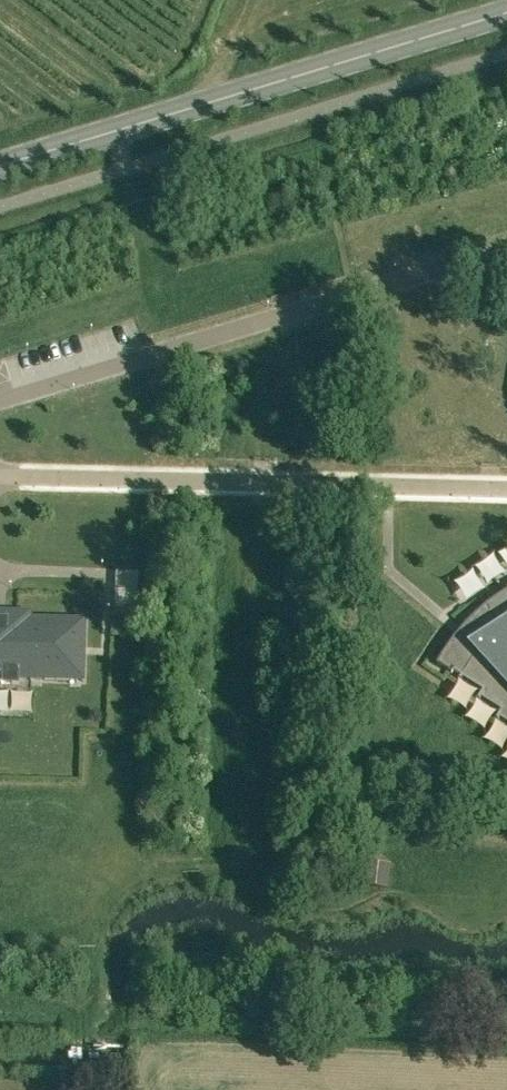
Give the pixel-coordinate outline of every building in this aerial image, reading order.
[(506,590),(504,592),(502,593),(500,595),(497,596),(495,598),(493,599),(491,601),(489,602),(487,604),(485,606),(483,607),(481,609),(479,611),(477,613),(475,614),(473,616),(471,618),(469,620),(467,622),(465,624),(463,626),(462,628),(460,630),(458,632),(456,634),(455,636),(453,638),(451,640),(450,642),(448,644),(447,647),(445,649),(444,651),(442,653),(441,655),(440,658),(438,660),(437,662),(436,665),(451,674),(453,673),(460,677),(459,679),(461,680),(462,678),(482,691),(477,699),(479,700),(481,698),(501,711),(496,719),(498,720),(499,718),(506,723),(506,590)] [(1,686),(1,684),(18,684),(18,677),(29,677),(29,679),(31,679),(31,677),(43,678),(43,679),(44,679),(45,679),(50,680),(67,680),(68,680),(68,679),(69,679),(69,678),(81,678),(81,680),(83,680),(84,649),(85,621),(85,620),(84,620),(72,619),(71,619),(71,620),(70,621),(58,621),(58,619),(57,619),(57,621),(51,621),(45,621),(44,619),(43,619),(31,618),(31,620),(19,620),(19,615),(19,614),(18,614),(6,614),(5,614),(4,615),(4,620),(0,619),(0,686),(1,686)] [(389,864),(367,862),(365,886),(387,888),(389,864)]
